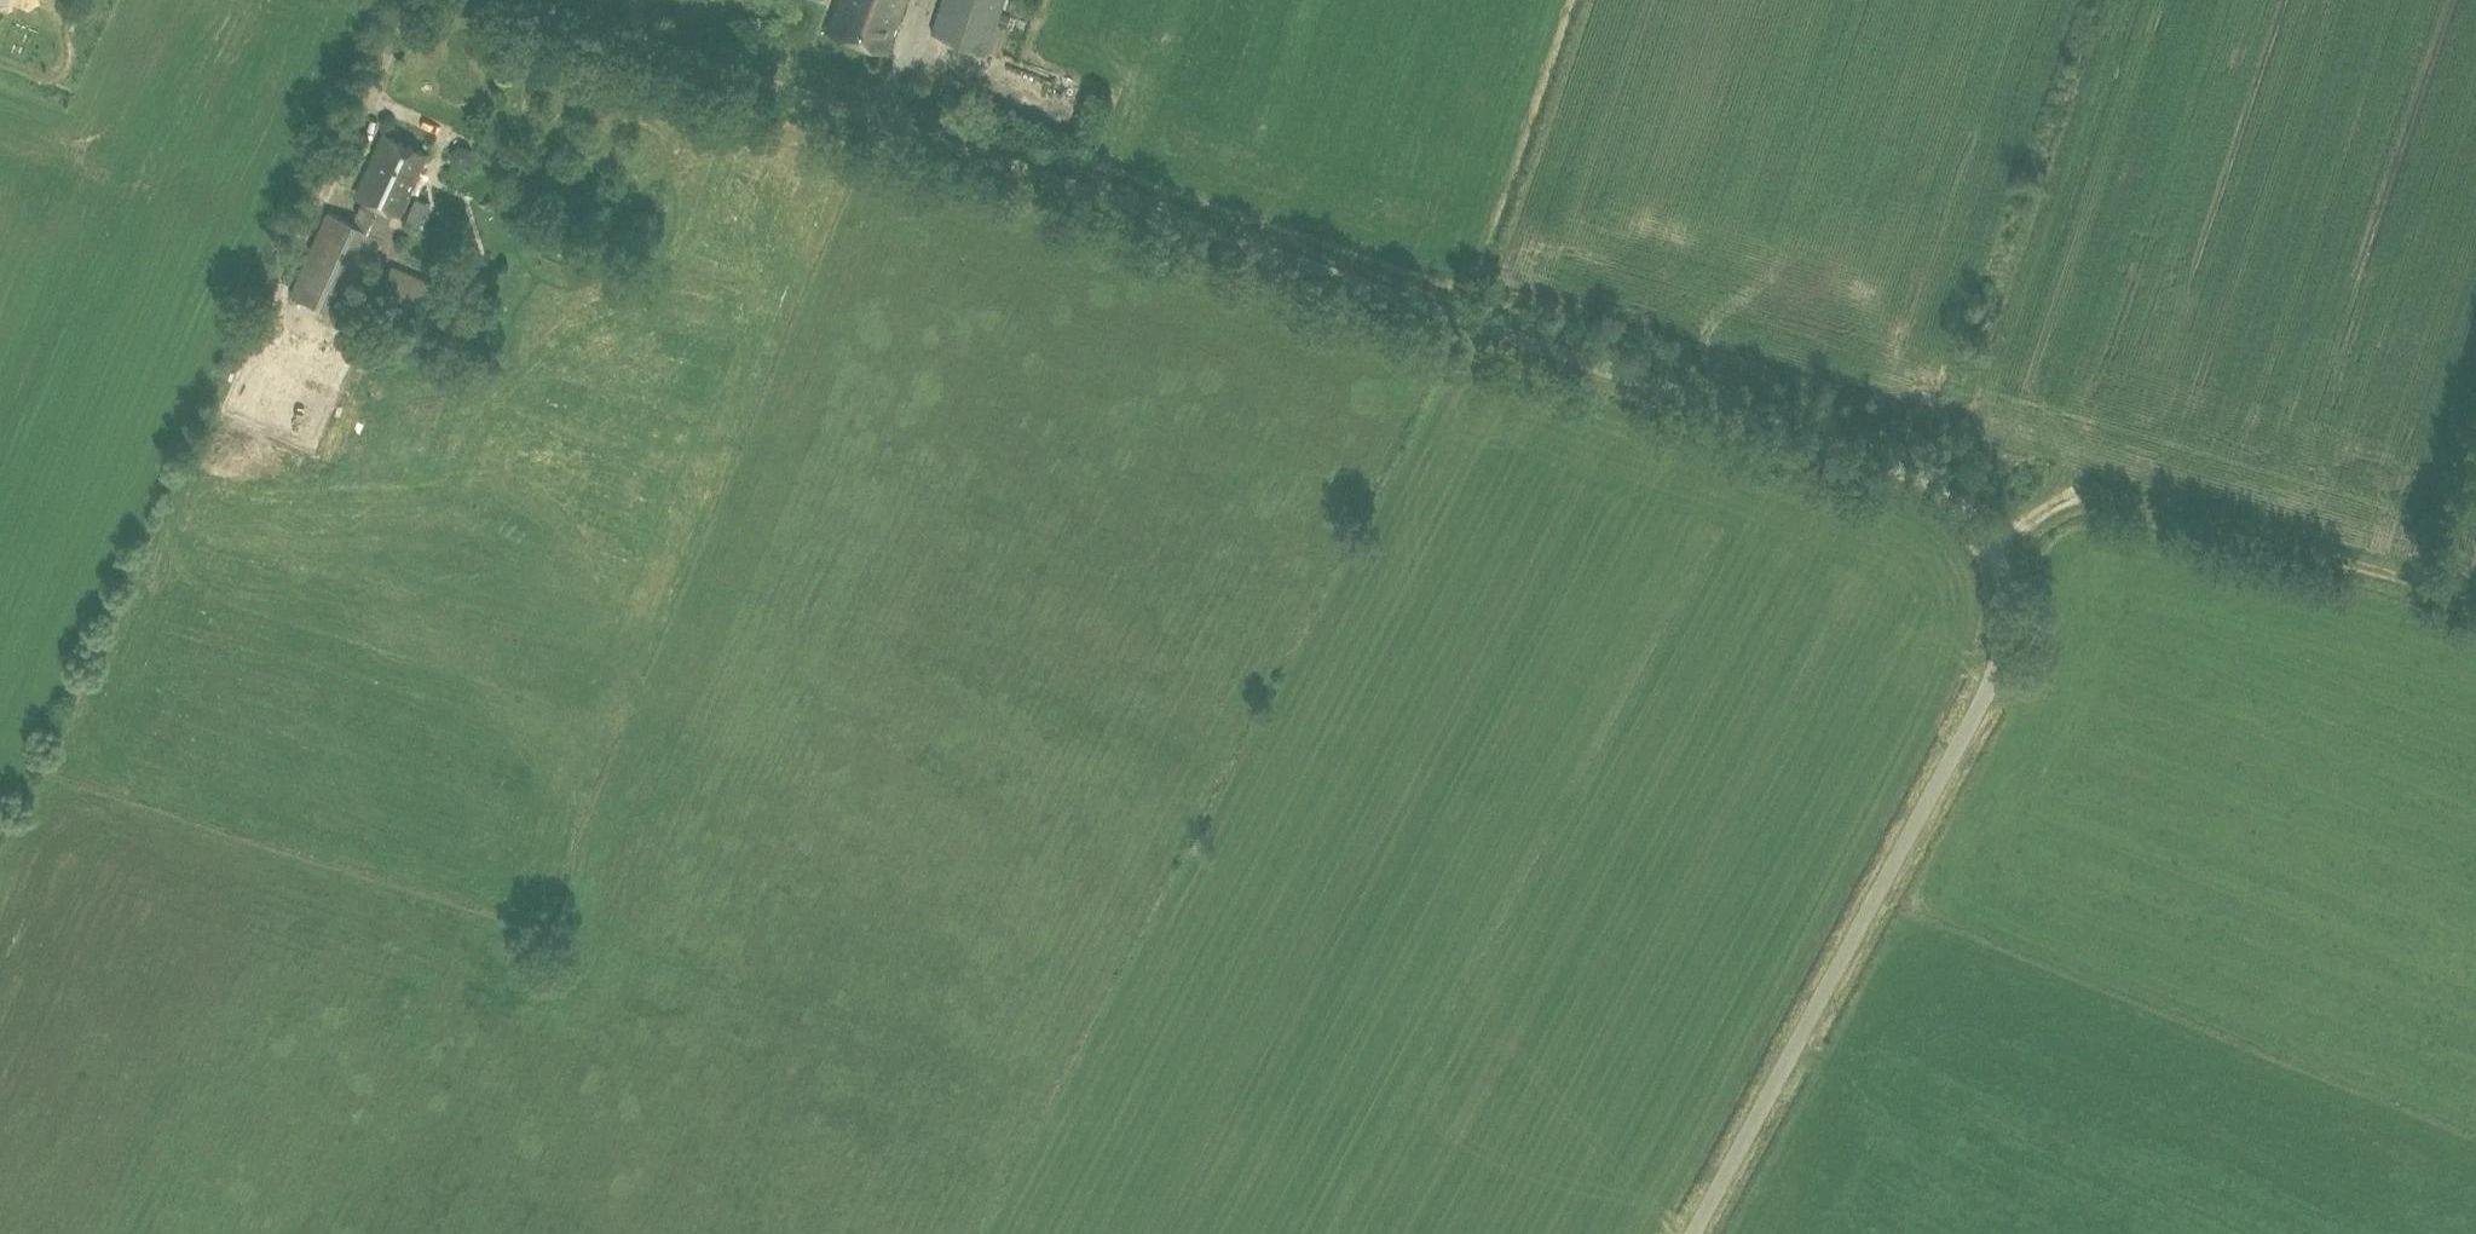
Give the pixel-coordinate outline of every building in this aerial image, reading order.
[(8,8),(10,0),(0,0),(0,6),(8,8)] [(827,29),(887,49),(904,0),(837,0),(827,29)] [(932,33),(987,51),(1005,0),(943,0),(932,33)] [(1053,109),(1050,120),(1074,127),(1077,116),(1053,109)] [(345,319),(393,213),(397,214),(425,152),(380,132),(353,194),(361,198),(350,222),(325,210),(288,293),(345,319)] [(493,305),(393,263),(373,313),(472,355),(493,305)] [(323,349),(323,326),(276,325),(275,348),(323,349)]
